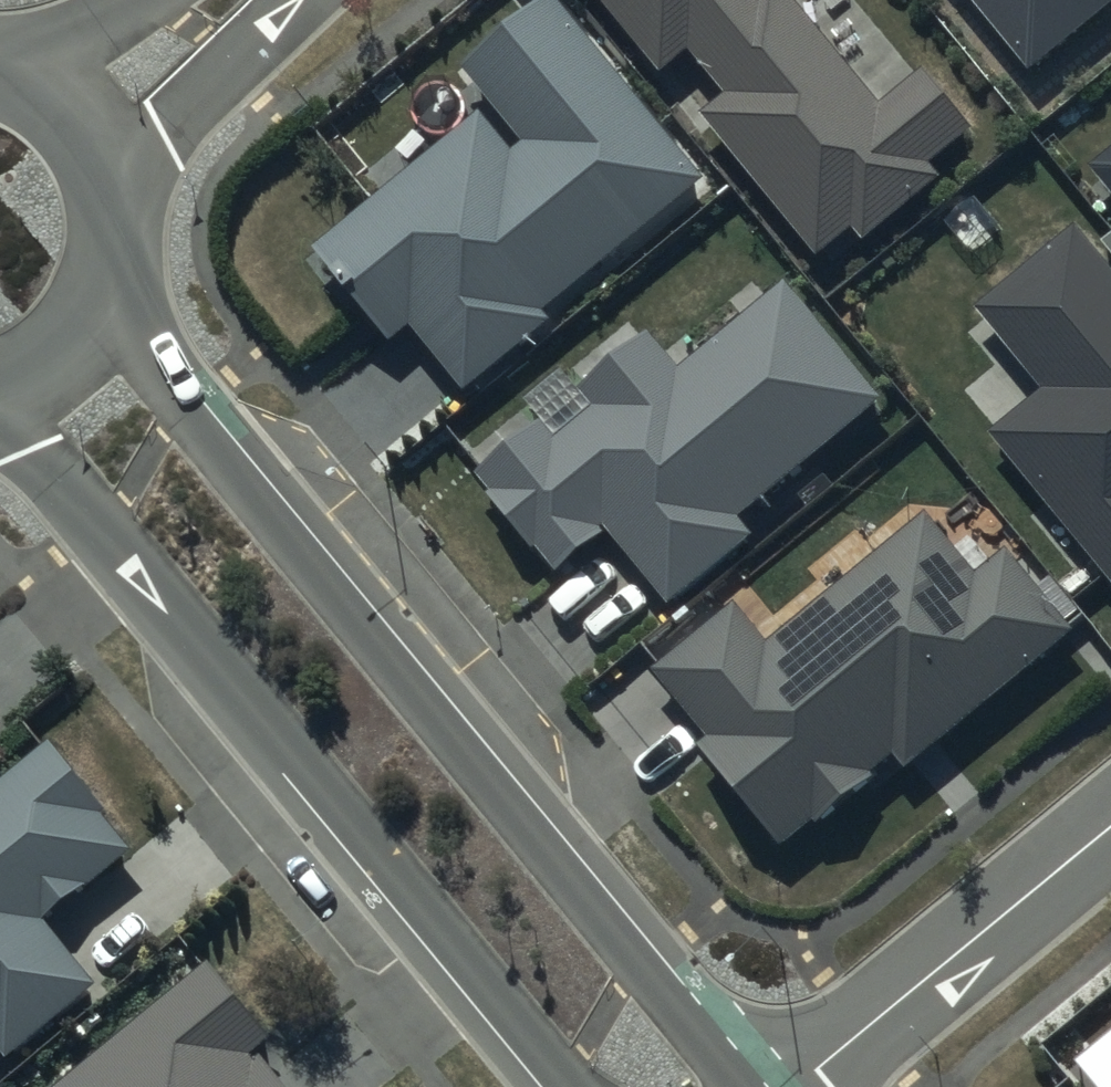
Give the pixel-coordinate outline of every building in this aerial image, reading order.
[(558,0),(543,0),(462,67),(521,138),(509,148),(476,109),(310,246),(386,338),(407,321),(463,389),(549,318),(542,310),(704,176),(558,0)] [(663,72),(692,49),(727,92),(704,111),(821,255),(856,225),(865,236),(941,173),(931,160),(975,125),(928,67),(883,104),(798,0),(605,0),(663,72)] [(1028,73),(1110,5),(1110,0),(968,0),(1028,73)] [(1094,167),(1110,188),(1110,153),(1094,167)] [(1078,221),(975,307),(1043,389),(993,431),(1110,573),(1110,262),(1078,221)] [(884,398),(786,280),(682,367),(651,331),(584,387),(600,406),(558,440),(542,420),(480,472),(495,490),(491,494),(537,549),(541,545),(561,569),(611,527),(673,602),(756,533),(742,516),(884,398)] [(736,604),(655,670),(708,736),(702,742),(782,842),(815,816),(820,821),(880,773),(875,767),(897,749),(909,764),(1077,629),(1010,546),(976,574),(928,514),(767,643),(736,604)] [(50,739),(0,779),(0,1050),(1,1049),(9,1058),(100,985),(45,917),(135,845),(50,739)] [(258,1049),(272,1037),(212,963),(58,1086),(289,1086),(258,1049)] [(1074,1059),(1097,1086),(1110,1086),(1110,1029),(1074,1059)]
